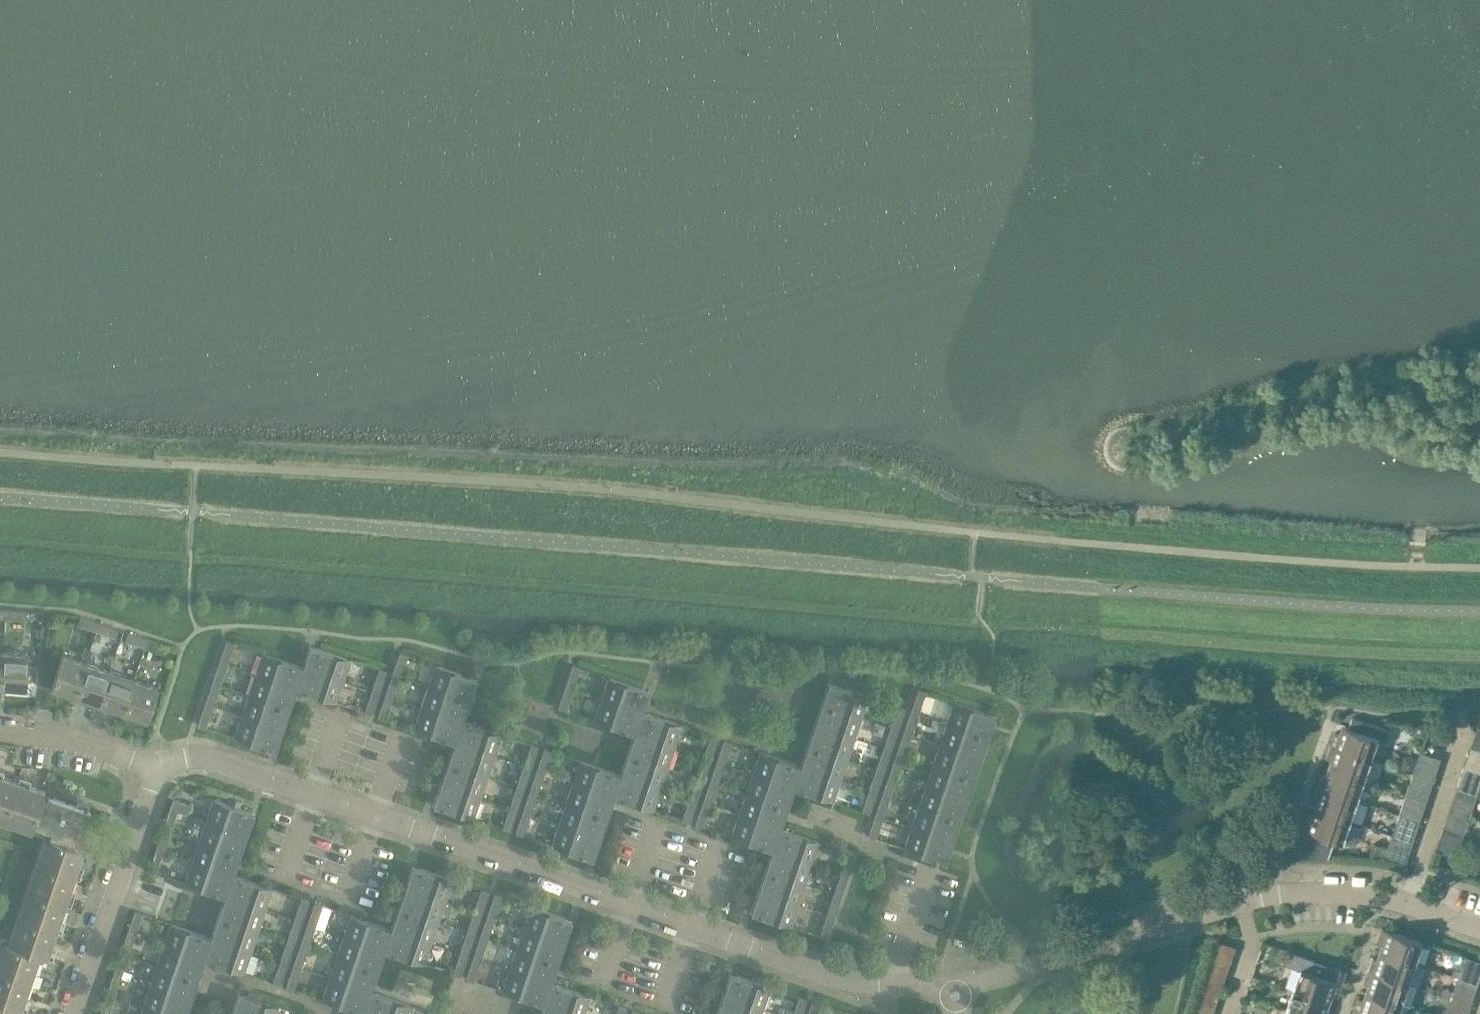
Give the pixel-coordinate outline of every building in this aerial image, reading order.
[(6,611),(6,619),(25,620),(26,612),(6,611)] [(78,625),(98,632),(100,624),(81,617),(78,625)] [(100,624),(98,632),(116,638),(119,630),(100,624)] [(126,641),(145,648),(148,640),(129,634),(126,641)] [(148,640),(145,648),(163,654),(166,646),(148,640)] [(227,641),(220,661),(228,664),(235,643),(227,641)] [(317,649),(310,669),(343,681),(350,660),(318,649),(317,649)] [(4,652),(1,687),(25,689),(26,680),(27,664),(28,654),(4,652)] [(264,653),(256,674),(289,686),(296,689),(304,667),(296,665),(294,664),(264,653)] [(400,653),(392,675),(400,678),(407,656),(400,653)] [(51,688),(75,696),(86,663),(62,655),(51,688)] [(220,661),(213,681),(221,684),(228,664),(220,661)] [(86,663),(75,696),(102,705),(112,672),(86,663)] [(27,664),(26,680),(38,681),(39,665),(27,664)] [(573,665),(566,686),(573,689),(581,668),(573,665)] [(436,666),(429,687),(462,698),(469,700),(476,679),(469,677),(467,676),(436,666)] [(310,669),(303,690),(336,702),(343,681),(310,669)] [(379,669),(372,690),(380,693),(387,672),(379,669)] [(112,672),(102,705),(124,713),(134,680),(112,672)] [(256,674),(249,695),(282,706),(289,686),(256,674)] [(392,675),(385,695),(393,697),(400,678),(392,675)] [(609,678),(602,699),(635,709),(642,712),(649,691),(642,689),(609,678)] [(134,680),(124,713),(147,721),(158,688),(134,680)] [(213,681),(206,703),(213,706),(221,684),(213,681)] [(836,685),(829,706),(862,717),(869,696),(838,685),(836,685)] [(566,686),(558,709),(566,711),(573,689),(566,686)] [(429,687),(422,708),(455,719),(462,721),(469,700),(462,698),(429,687)] [(372,690),(364,712),(372,715),(380,693),(372,690)] [(918,690),(911,710),(919,713),(926,692),(918,690)] [(249,695),(242,716),(275,728),(282,706),(249,695)] [(385,695),(378,717),(386,720),(393,697),(385,695)] [(602,699),(595,720),(628,731),(630,726),(635,709),(602,699)] [(954,702),(947,722),(981,734),(988,737),(995,716),(988,713),(954,702)] [(206,703),(198,726),(206,728),(213,706),(206,703)] [(829,706),(821,727),(855,738),(862,717),(829,706)] [(898,706),(891,727),(898,729),(906,708),(898,706)] [(422,708),(415,728),(448,739),(455,719),(422,708)] [(911,710),(904,731),(912,734),(919,713),(911,710)] [(643,733),(642,735),(675,746),(682,725),(649,714),(643,733)] [(242,716),(235,737),(268,748),(275,728),(242,716)] [(1334,732),(1330,745),(1371,759),(1378,738),(1385,740),(1389,730),(1351,717),(1348,727),(1345,726),(1342,735),(1338,733),(1334,732)] [(1414,718),(1409,733),(1425,738),(1431,724),(1414,718)] [(947,722),(940,744),(974,755),(981,757),(988,737),(981,734),(947,722)] [(469,723),(462,744),(495,755),(502,735),(469,723)] [(821,727),(815,748),(848,759),(855,738),(821,727)] [(891,727),(884,746),(892,748),(898,729),(891,727)] [(904,731),(898,750),(905,753),(912,734),(904,731)] [(642,735),(635,755),(668,766),(675,746),(642,735)] [(711,735),(704,755),(712,758),(719,738),(711,735)] [(724,740),(718,760),(725,762),(732,742),(724,740)] [(462,744),(455,765),(488,776),(495,755),(462,744)] [(531,744),(524,765),(531,768),(538,747),(531,744)] [(940,744),(933,764),(967,776),(974,755),(940,744)] [(1330,745),(1326,758),(1329,759),(1334,760),(1331,768),(1333,769),(1355,776),(1364,779),(1365,778),(1371,759),(1330,745)] [(884,746),(877,765),(885,768),(892,748),(884,746)] [(815,748),(808,768),(841,779),(848,759),(815,748)] [(544,749),(537,770),(544,772),(552,751),(544,749)] [(898,750),(891,770),(898,772),(905,753),(898,750)] [(761,752),(753,774),(786,785),(794,763),(761,752)] [(635,755),(628,777),(661,788),(668,766),(635,755)] [(704,755),(697,776),(705,778),(712,758),(704,755)] [(1463,766),(1479,772),(1479,763),(1466,758),(1463,766)] [(718,760),(711,780),(719,782),(725,762),(718,760)] [(581,761),(574,783),(606,794),(614,772),(581,761)] [(933,764),(926,784),(960,796),(967,776),(933,764)] [(1416,764),(1412,773),(1433,780),(1436,771),(1416,764)] [(455,765),(447,787),(480,798),(488,776),(455,765)] [(524,765),(517,786),(524,788),(531,768),(524,765)] [(877,765),(870,786),(878,789),(885,768),(877,765)] [(1460,775),(1479,781),(1479,772),(1463,766),(1460,775)] [(808,768),(800,790),(802,790),(809,793),(833,801),(841,779),(808,768)] [(1320,773),(1316,786),(1348,796),(1357,800),(1364,779),(1355,776),(1333,769),(1331,768),(1329,776),(1324,774),(1321,773),(1320,773)] [(537,770),(530,790),(537,793),(544,772),(537,770)] [(891,770),(884,791),(891,794),(898,772),(891,770)] [(1410,780),(1430,787),(1433,780),(1412,773),(1410,780)] [(40,956),(46,959),(57,928),(84,849),(74,846),(76,839),(80,840),(85,824),(90,811),(91,809),(61,799),(49,795),(47,800),(42,799),(45,791),(46,789),(0,774),(0,812),(51,830),(50,832),(18,928),(12,946),(6,943),(0,959),(0,1013),(20,1013),(40,956)] [(753,774),(747,794),(780,805),(786,785),(753,774)] [(690,798),(697,801),(705,778),(697,776),(694,786),(689,784),(688,788),(685,787),(682,796),(690,798)] [(628,777),(621,799),(653,810),(661,788),(628,777)] [(711,780),(704,801),(711,804),(719,782),(711,780)] [(574,783),(567,804),(599,814),(606,817),(613,797),(606,794),(574,783)] [(926,784),(919,805),(953,817),(960,796),(926,784)] [(517,786),(510,806),(517,809),(524,788),(517,786)] [(870,786),(862,811),(869,814),(878,789),(870,786)] [(1316,786),(1312,798),(1316,800),(1320,801),(1317,809),(1333,814),(1341,817),(1350,820),(1357,800),(1348,796),(1316,786)] [(447,787),(441,806),(474,818),(480,798),(447,787)] [(530,790),(523,811),(530,814),(537,793),(530,790)] [(884,791),(876,814),(884,816),(891,794),(884,791)] [(747,794),(740,815),(773,826),(780,805),(747,794)] [(229,795),(226,803),(229,804),(240,808),(243,800),(229,795)] [(690,798),(682,820),(690,822),(697,801),(690,798)] [(170,809),(177,811),(187,814),(190,805),(173,799),(170,809)] [(214,799),(207,820),(240,831),(247,833),(254,813),(247,811),(241,808),(240,808),(229,804),(226,803),(214,799)] [(1452,800),(1449,808),(1470,815),(1472,807),(1452,800)] [(704,801),(696,824),(704,827),(711,804),(704,801)] [(567,804),(559,825),(592,836),(599,839),(606,817),(599,814),(567,804)] [(919,805),(911,827),(946,838),(953,817),(919,805)] [(510,806),(502,829),(509,832),(517,809),(510,806)] [(1401,806),(1399,814),(1419,821),(1422,812),(1401,806)] [(1449,808),(1446,816),(1467,823),(1470,815),(1449,808)] [(170,809),(163,829),(171,831),(177,811),(170,809)] [(1307,814),(1302,826),(1334,837),(1344,840),(1355,844),(1361,824),(1350,820),(1341,817),(1333,814),(1317,809),(1315,816),(1311,815),(1307,814)] [(523,811),(516,833),(523,836),(530,814),(523,811)] [(868,837),(876,839),(884,816),(876,814),(868,837)] [(1396,822),(1416,829),(1419,821),(1399,814),(1396,822)] [(740,815),(732,837),(765,848),(773,826),(740,815)] [(207,821),(200,840),(233,851),(240,853),(247,833),(240,831),(207,820),(207,821)] [(559,825),(552,846),(585,857),(591,859),(592,859),(599,839),(592,836),(559,825)] [(911,827),(904,847),(938,859),(946,838),(911,827)] [(780,828),(773,850),(779,853),(812,863),(820,842),(788,831),(787,831),(780,828)] [(1308,828),(1297,856),(1330,857),(1337,838),(1308,828)] [(163,829),(156,849),(164,852),(171,831),(163,829)] [(200,840),(193,861),(226,873),(232,875),(240,853),(233,851),(200,840)] [(1438,842),(1435,850),(1455,857),(1458,849),(1438,842)] [(1405,863),(1407,855),(1408,854),(1387,847),(1384,856),(1405,863)] [(156,849),(149,871),(156,874),(164,852),(156,849)] [(773,850),(766,870),(773,872),(806,883),(812,863),(779,853),(773,850)] [(848,852),(841,873),(848,875),(855,855),(848,852)] [(193,861),(185,884),(218,895),(225,897),(232,875),(226,873),(193,861)] [(413,867),(407,886),(446,900),(453,880),(452,880),(419,869),(413,867)] [(766,870),(759,891),(766,893),(799,904),(806,883),(773,872),(766,870)] [(841,873),(834,894),(841,897),(848,875),(841,873)] [(233,875),(226,898),(232,900),(265,911),(273,889),(239,877),(237,876),(233,875)] [(407,886),(399,908),(438,922),(442,910),(450,912),(453,904),(445,901),(446,900),(407,886)] [(481,890),(475,910),(482,912),(488,892),(489,892),(482,889),(481,890)] [(759,891),(752,912),(759,914),(792,925),(799,904),(766,893),(759,891)] [(495,894),(488,915),(495,917),(500,904),(502,898),(502,897),(495,894)] [(834,894),(827,915),(834,918),(841,897),(834,894)] [(223,905),(219,916),(225,919),(252,928),(259,930),(259,928),(265,911),(232,900),(226,898),(223,905)] [(302,898),(294,920),(302,922),(309,901),(302,898)] [(315,903),(308,924),(315,927),(323,906),(315,903)] [(531,907),(525,926),(557,937),(565,940),(571,920),(564,918),(531,907)] [(399,908),(392,928),(431,942),(438,922),(399,908)] [(468,930),(467,932),(474,934),(475,933),(476,928),(482,912),(475,910),(468,930)] [(142,914),(135,912),(128,933),(135,935),(142,914)] [(347,928),(344,936),(377,948),(384,950),(391,929),(387,928),(384,926),(369,921),(352,915),(347,928)] [(481,935),(480,936),(488,939),(488,937),(492,928),(495,917),(488,915),(483,928),(481,935)] [(827,915),(819,936),(827,939),(834,918),(827,915)] [(219,916),(212,938),(218,940),(251,952),(259,930),(252,928),(225,919),(219,916)] [(291,928),(287,941),(295,944),(300,928),(302,923),(302,922),(294,920),(291,928)] [(170,928),(164,946),(197,956),(204,959),(211,937),(204,935),(183,928),(172,924),(170,928)] [(307,928),(300,946),(308,948),(315,928),(315,927),(308,924),(307,925),(307,928)] [(525,926),(517,949),(550,960),(557,962),(565,940),(557,937),(525,926)] [(392,928),(384,951),(390,953),(391,953),(408,959),(409,960),(424,965),(431,942),(392,928)] [(1385,944),(1382,952),(1415,963),(1422,942),(1381,928),(1377,941),(1385,944)] [(461,951),(460,953),(467,955),(468,953),(474,934),(467,932),(461,951)] [(135,935),(128,933),(121,952),(129,955),(135,935)] [(344,936),(337,957),(370,968),(377,970),(384,950),(377,948),(344,936)] [(480,936),(473,957),(481,959),(488,939),(480,936)] [(212,938),(204,960),(208,961),(210,962),(213,963),(244,973),(251,952),(218,940),(212,938)] [(1214,939),(1211,948),(1232,955),(1235,946),(1214,939)] [(287,941),(280,961),(288,964),(295,944),(287,941)] [(164,946),(158,965),(190,976),(197,978),(204,959),(197,956),(164,946)] [(300,946),(294,966),(301,968),(308,948),(300,946)] [(517,949),(510,969),(543,980),(550,983),(557,962),(550,960),(517,949)] [(129,955),(121,952),(113,976),(121,978),(129,955)] [(1371,957),(1367,970),(1408,983),(1415,963),(1382,952),(1379,960),(1371,957)] [(460,953),(453,974),(456,975),(460,977),(467,955),(460,953)] [(1479,970),(1479,961),(1464,955),(1461,964),(1479,970)] [(337,957),(330,978),(363,989),(370,992),(373,984),(377,970),(370,968),(337,957)] [(473,957),(466,979),(470,980),(473,981),(481,959),(473,957)] [(280,961),(273,983),(278,985),(280,986),(288,964),(280,961)] [(158,965),(150,986),(183,998),(190,1000),(197,978),(190,976),(158,965)] [(294,966),(286,988),(294,990),(301,968),(294,966)] [(510,969),(503,991),(535,1002),(543,1005),(550,983),(543,980),(510,969)] [(1301,969),(1294,990),(1326,1001),(1329,993),(1337,996),(1342,982),(1301,969)] [(1368,992),(1401,1004),(1409,1006),(1415,986),(1408,983),(1367,970),(1363,982),(1371,984),(1368,992)] [(1203,973),(1200,982),(1221,988),(1224,980),(1203,973)] [(731,974),(723,995),(730,998),(763,1009),(770,987),(737,976),(731,974)] [(113,976),(106,996),(114,999),(121,978),(113,976)] [(330,979),(323,1000),(338,1005),(355,1011),(358,1012),(362,1013),(370,992),(363,989),(330,978),(330,979)] [(1200,982),(1197,990),(1218,997),(1221,988),(1200,982)] [(543,1005),(550,1007),(570,1013),(584,1013),(590,996),(557,985),(554,984),(551,983),(543,1005)] [(143,1007),(164,1013),(185,1013),(190,1000),(183,998),(150,986),(143,1007)] [(1453,989),(1450,997),(1471,1004),(1473,996),(1453,989)] [(1287,1010),(1297,1013),(1331,1013),(1332,1012),(1323,1009),(1326,1001),(1294,990),(1287,1010)] [(363,1013),(364,1013),(407,1013),(410,1005),(387,997),(378,994),(371,992),(363,1013)] [(1353,1010),(1365,1013),(1398,1013),(1401,1004),(1368,992),(1366,1000),(1358,997),(1353,1010)] [(232,1013),(276,1013),(278,1007),(245,996),(239,993),(232,1013)] [(717,1013),(761,1013),(763,1009),(730,998),(723,995),(717,1013)] [(106,996),(100,1013),(109,1013),(114,999),(106,996)] [(806,1000),(799,997),(795,1009),(793,1013),(802,1013),(806,1000)] [(1447,1006),(1468,1013),(1471,1004),(1450,997),(1447,1006)] [(808,1013),(817,1013),(820,1004),(812,1002),(808,1013)] [(540,1013),(570,1013),(550,1007),(543,1005),(542,1009),(540,1013)] [(616,1013),(625,1013),(627,1008),(619,1006),(616,1013)]
